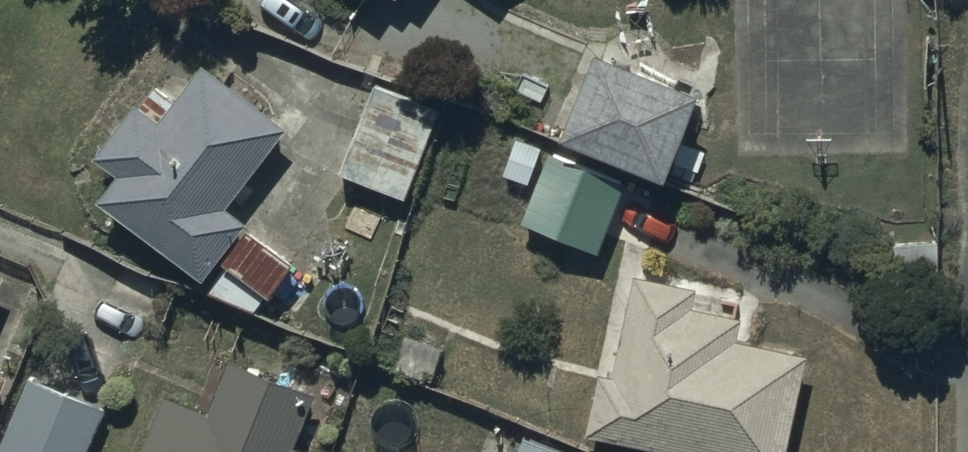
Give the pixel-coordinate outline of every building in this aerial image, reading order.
[(698,87),(598,48),(564,136),(664,175),(698,87)] [(229,204),(288,126),(202,62),(159,119),(135,101),(96,153),(118,169),(97,197),(204,278),(219,258),(268,294),(293,261),(245,224),(249,219),(229,204)] [(441,106),(374,81),(340,172),(407,197),(441,106)] [(624,182),(549,153),(523,222),(598,251),(624,182)] [(585,430),(685,451),(789,451),(810,354),(738,339),(743,315),(718,309),(720,301),(696,296),(698,286),(634,272),(612,373),(598,370),(585,430)] [(207,410),(166,393),(141,451),(311,451),(295,445),(315,397),(227,361),(207,410)] [(0,431),(0,451),(88,451),(105,410),(23,376),(0,431)] [(525,434),(518,451),(570,451),(525,434)]
